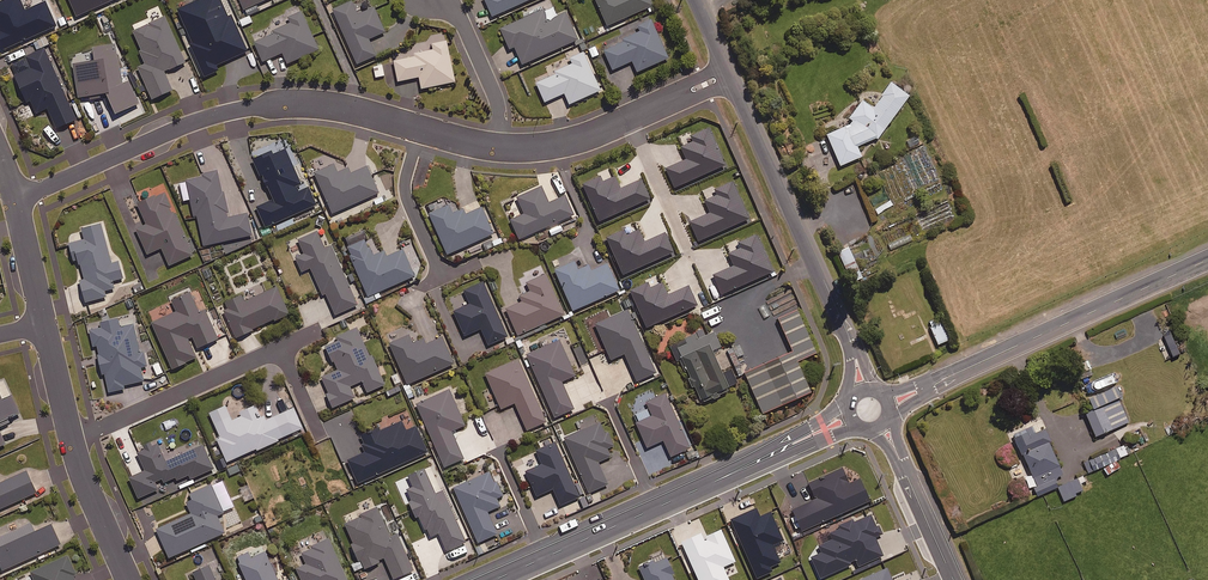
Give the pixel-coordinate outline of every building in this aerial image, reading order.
[(221,0),(201,0),(178,10),(192,42),(189,43),(205,78),(219,72),(217,67),(248,53),(232,17),(229,19),(221,0)] [(247,16),(273,4),(271,0),(240,0),(247,16)] [(493,18),(533,0),(485,0),(493,18)] [(651,0),(596,0),(609,27),(654,6),(651,0)] [(359,17),(353,3),(334,12),(358,66),(377,57),(370,40),(386,33),(376,9),(359,17)] [(549,22),(544,11),(502,31),(511,51),(516,49),(524,68),(580,41),(567,13),(549,22)] [(320,51),(302,13),(289,19),(292,24),(273,33),(274,35),(255,44),(264,63),(283,54),(288,65),(320,51)] [(186,64),(165,18),(134,32),(143,51),(140,53),(146,66),(139,69),(153,101),(173,92),(165,74),(186,64)] [(669,60),(652,20),(638,27),(641,32),(623,40),(624,43),(605,52),(614,71),(633,63),(638,73),(669,60)] [(456,83),(448,42),(433,45),(434,51),(415,55),(416,58),(395,62),(399,83),(420,79),(423,90),(456,83)] [(123,86),(116,46),(94,50),(96,63),(73,67),(79,100),(107,95),(117,117),(139,105),(128,83),(123,86)] [(77,122),(45,49),(26,57),(31,69),(16,76),(28,104),(31,103),(36,115),(48,110),(57,130),(77,122)] [(603,91),(586,53),(572,59),(574,65),(557,72),(558,75),(537,84),(546,104),(566,95),(570,106),(603,91)] [(383,65),(374,66),(376,78),(385,77),(383,65)] [(862,98),(850,116),(851,117),(851,122),(827,132),(840,164),(861,155),(857,144),(875,136),(878,137),(909,94),(891,81),(873,106),(862,98)] [(308,185),(298,190),(295,183),(300,181),(284,146),(272,151),(271,148),(253,156),(272,198),(257,205),(266,226),(316,203),(308,185)] [(336,171),(333,163),(314,171),(332,212),(378,192),(366,165),(349,172),(346,166),(336,171)] [(229,216),(217,168),(200,172),(201,175),(178,180),(183,200),(189,198),(194,216),(196,216),(204,245),(252,233),(246,211),(229,216)] [(602,179),(600,175),(582,182),(598,219),(649,197),(641,177),(619,187),(614,174),(602,179)] [(736,188),(733,181),(717,188),(720,194),(736,188)] [(548,201),(541,185),(516,195),(523,212),(510,218),(518,238),(547,225),(551,234),(563,229),(559,220),(573,214),(565,194),(548,201)] [(191,254),(163,191),(137,202),(146,220),(135,225),(147,252),(161,246),(169,264),(191,254)] [(727,200),(724,194),(708,201),(711,207),(727,200)] [(452,212),(448,203),(428,212),(446,253),(493,232),(481,206),(466,212),(463,207),(452,212)] [(729,212),(727,205),(714,210),(717,217),(729,212)] [(111,262),(100,221),(81,226),(84,238),(68,242),(72,259),(78,258),(84,277),(79,278),(85,301),(106,295),(104,289),(114,287),(112,280),(123,277),(118,260),(111,262)] [(644,240),(638,227),(627,232),(625,228),(606,236),(623,273),(672,251),(664,231),(644,240)] [(324,247),(316,230),(297,238),(303,252),(295,256),(301,270),(310,266),(322,293),(325,292),(335,313),(357,303),(330,244),(324,247)] [(343,238),(366,294),(413,275),(402,248),(385,255),(383,250),(372,254),(362,230),(343,238)] [(771,270),(755,232),(726,245),(734,264),(713,273),(721,292),(771,270)] [(862,276),(848,245),(838,250),(851,281),(862,276)] [(579,268),(575,259),(554,268),(573,309),(620,288),(608,262),(591,269),(589,264),(579,268)] [(564,313),(546,272),(526,281),(530,289),(520,294),(523,299),(506,307),(517,333),(564,313)] [(506,335),(482,280),(463,288),(469,302),(453,310),(464,334),(480,327),(488,344),(506,335)] [(667,293),(662,281),(650,286),(647,280),(629,288),(645,326),(696,304),(688,284),(667,293)] [(223,308),(237,337),(252,330),(250,328),(273,318),(274,320),(290,313),(277,284),(244,299),(241,293),(226,300),(228,306),(223,308)] [(198,312),(189,290),(171,298),(176,310),(151,321),(171,367),(195,356),(187,337),(192,335),(197,346),(217,337),(205,309),(198,312)] [(816,352),(796,306),(777,314),(791,347),(744,368),(763,412),(810,391),(797,360),(816,352)] [(655,371),(627,308),(594,323),(610,358),(624,352),(636,380),(655,371)] [(950,338),(940,316),(928,321),(938,343),(950,338)] [(119,326),(118,319),(100,323),(101,326),(89,329),(92,344),(95,344),(102,373),(104,372),(108,391),(124,387),(123,384),(143,379),(140,366),(146,365),(143,351),(140,351),(133,323),(119,326)] [(368,351),(357,326),(334,336),(339,347),(328,352),(335,369),(320,375),(333,405),(354,396),(349,385),(362,379),(367,391),(384,383),(370,351),(368,351)] [(714,330),(699,336),(696,330),(670,343),(676,357),(680,355),(701,401),(730,387),(729,385),(737,381),(730,367),(722,371),(712,350),(721,346),(714,330)] [(412,342),(408,333),(389,341),(407,383),(453,363),(441,335),(424,343),(422,337),(412,342)] [(575,374),(559,339),(526,353),(554,416),(573,408),(561,380),(575,374)] [(742,340),(732,345),(736,353),(746,347),(742,340)] [(545,421),(518,358),(485,372),(500,408),(514,401),(526,429),(545,421)] [(11,421),(9,418),(19,413),(5,381),(0,383),(0,426),(11,421)] [(1118,395),(1114,385),(1086,397),(1090,407),(1118,395)] [(464,424),(449,388),(415,403),(443,466),(463,457),(451,430),(464,424)] [(689,447),(665,392),(645,400),(651,415),(636,422),(647,446),(663,439),(670,455),(689,447)] [(1126,422),(1118,401),(1086,413),(1095,434),(1126,422)] [(256,447),(257,449),(279,440),(278,438),(293,431),(285,411),(263,419),(255,404),(252,405),(251,402),(215,418),(216,421),(213,422),(219,437),(217,438),(226,460),(256,447)] [(405,429),(401,420),(373,432),(372,429),(360,434),(367,449),(347,458),(358,481),(382,471),(383,475),(428,455),(415,425),(405,429)] [(605,433),(599,421),(563,437),(588,491),(607,483),(597,461),(610,455),(606,447),(613,444),(608,432),(605,433)] [(1049,441),(1040,421),(1011,435),(1024,464),(1019,467),(1028,487),(1032,486),(1036,495),(1056,486),(1052,478),(1061,474),(1047,442),(1049,441)] [(162,455),(156,441),(149,444),(148,440),(142,442),(143,447),(136,450),(145,469),(129,476),(138,496),(158,488),(154,480),(160,477),(162,482),(174,477),(175,479),(190,473),(192,476),(213,467),(200,439),(162,455)] [(579,495),(555,441),(535,449),(541,463),(526,470),(537,494),(552,487),(560,504),(579,495)] [(1126,453),(1122,444),(1083,464),(1088,472),(1126,453)] [(1119,467),(1115,461),(1102,467),(1106,474),(1119,467)] [(412,485),(405,488),(411,501),(407,503),(415,519),(419,516),(428,536),(438,531),(446,549),(466,540),(441,490),(435,493),(423,468),(408,476),(412,485)] [(35,491),(25,469),(0,481),(0,507),(35,491)] [(496,497),(503,494),(497,479),(494,481),(489,470),(453,486),(477,541),(496,533),(487,510),(499,505),(496,497)] [(1074,492),(1081,489),(1076,478),(1057,487),(1063,501),(1076,495),(1074,492)] [(223,511),(210,483),(190,491),(192,495),(185,499),(191,512),(156,528),(168,556),(224,532),(216,514),(223,511)] [(353,542),(351,543),(358,560),(361,559),(364,566),(384,558),(392,577),(412,568),(396,532),(390,535),(377,505),(357,514),(358,516),(345,522),(353,542)] [(29,521),(0,534),(0,562),(3,568),(59,543),(50,521),(33,529),(29,521)] [(327,537),(300,550),(306,563),(296,567),(302,579),(348,579),(327,537)] [(264,550),(238,562),(244,576),(238,579),(278,579),(264,550)] [(66,552),(30,569),(35,579),(75,579),(72,573),(75,572),(66,552)] [(666,556),(639,568),(645,579),(675,579),(670,569),(672,569),(666,556)] [(208,563),(192,570),(196,579),(215,579),(208,563)]
